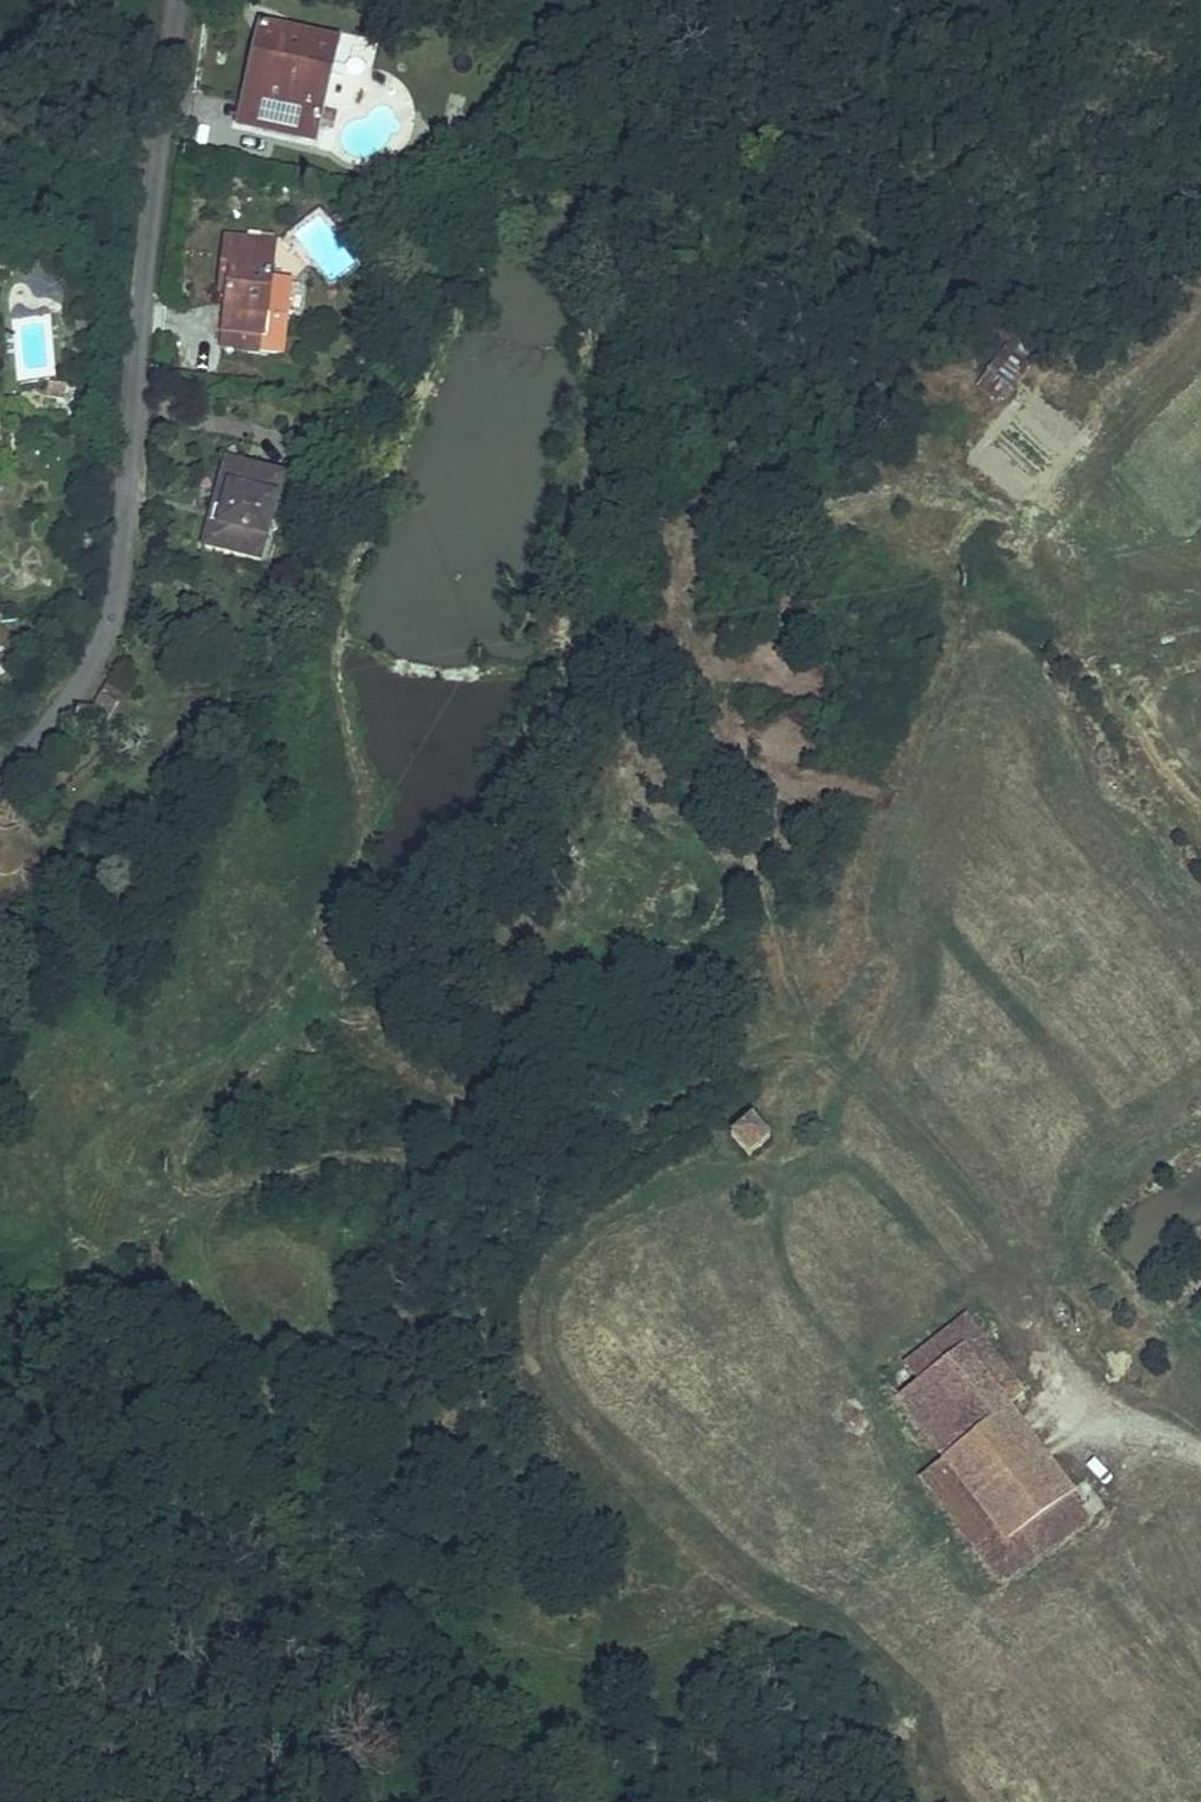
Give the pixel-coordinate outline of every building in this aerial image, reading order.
[(269,67),(253,133),(314,148),(338,54),(262,35),(255,63),(269,67)] [(240,130),(253,133),(269,67),(255,63),(240,130)] [(199,247),(198,275),(210,276),(209,290),(207,341),(227,340),(226,356),(271,357),(273,324),(274,287),(256,286),(258,240),(242,240),(241,248),(199,247)] [(210,276),(198,275),(198,290),(209,290),(210,276)] [(207,355),(226,356),(227,340),(207,341),(207,355)] [(992,363),(976,392),(998,404),(1014,375),(992,363)] [(201,517),(191,554),(235,566),(260,484),(208,469),(194,513),(201,517)] [(182,552),(191,554),(201,517),(194,513),(182,552)] [(752,1124),(731,1141),(747,1160),(769,1144),(752,1124)] [(898,1408),(947,1468),(1012,1417),(964,1360),(954,1366),(905,1404),(898,1408)] [(1012,1417),(947,1468),(1010,1548),(1074,1497),(1012,1417)]
